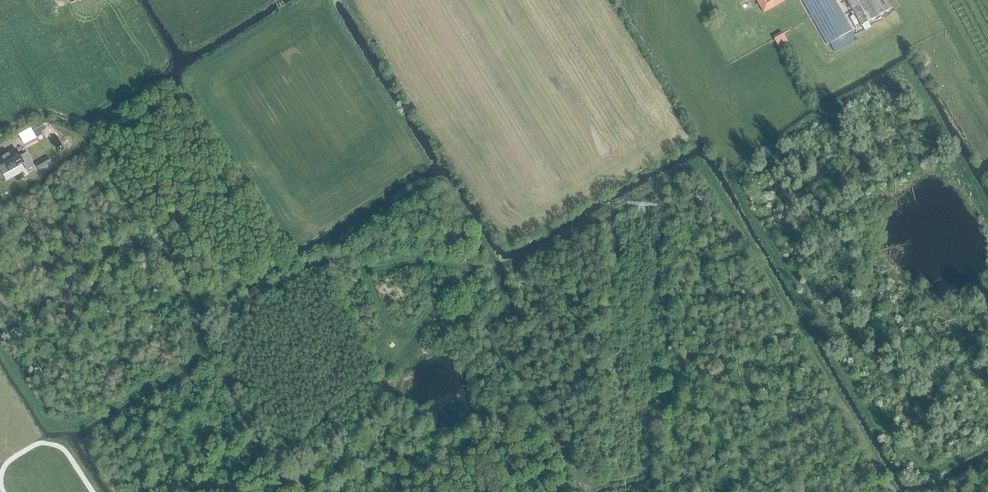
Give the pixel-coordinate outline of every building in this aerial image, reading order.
[(785,0),(766,0),(759,4),(763,13),(785,1),(785,0)] [(834,0),(802,0),(827,44),(851,31),(834,0)] [(850,5),(861,25),(892,8),(887,0),(847,0),(850,5)] [(867,22),(862,25),(865,31),(870,27),(867,22)] [(778,47),(787,42),(782,33),(773,38),(778,47)] [(14,132),(20,144),(34,138),(28,126),(14,132)] [(79,142),(67,149),(70,153),(81,146),(79,142)] [(1,174),(20,163),(25,170),(33,166),(25,153),(17,157),(13,150),(0,158),(0,172),(1,174)] [(51,163),(47,156),(34,164),(39,171),(51,163)] [(0,188),(0,194),(2,198),(9,193),(7,190),(3,192),(0,188)]
